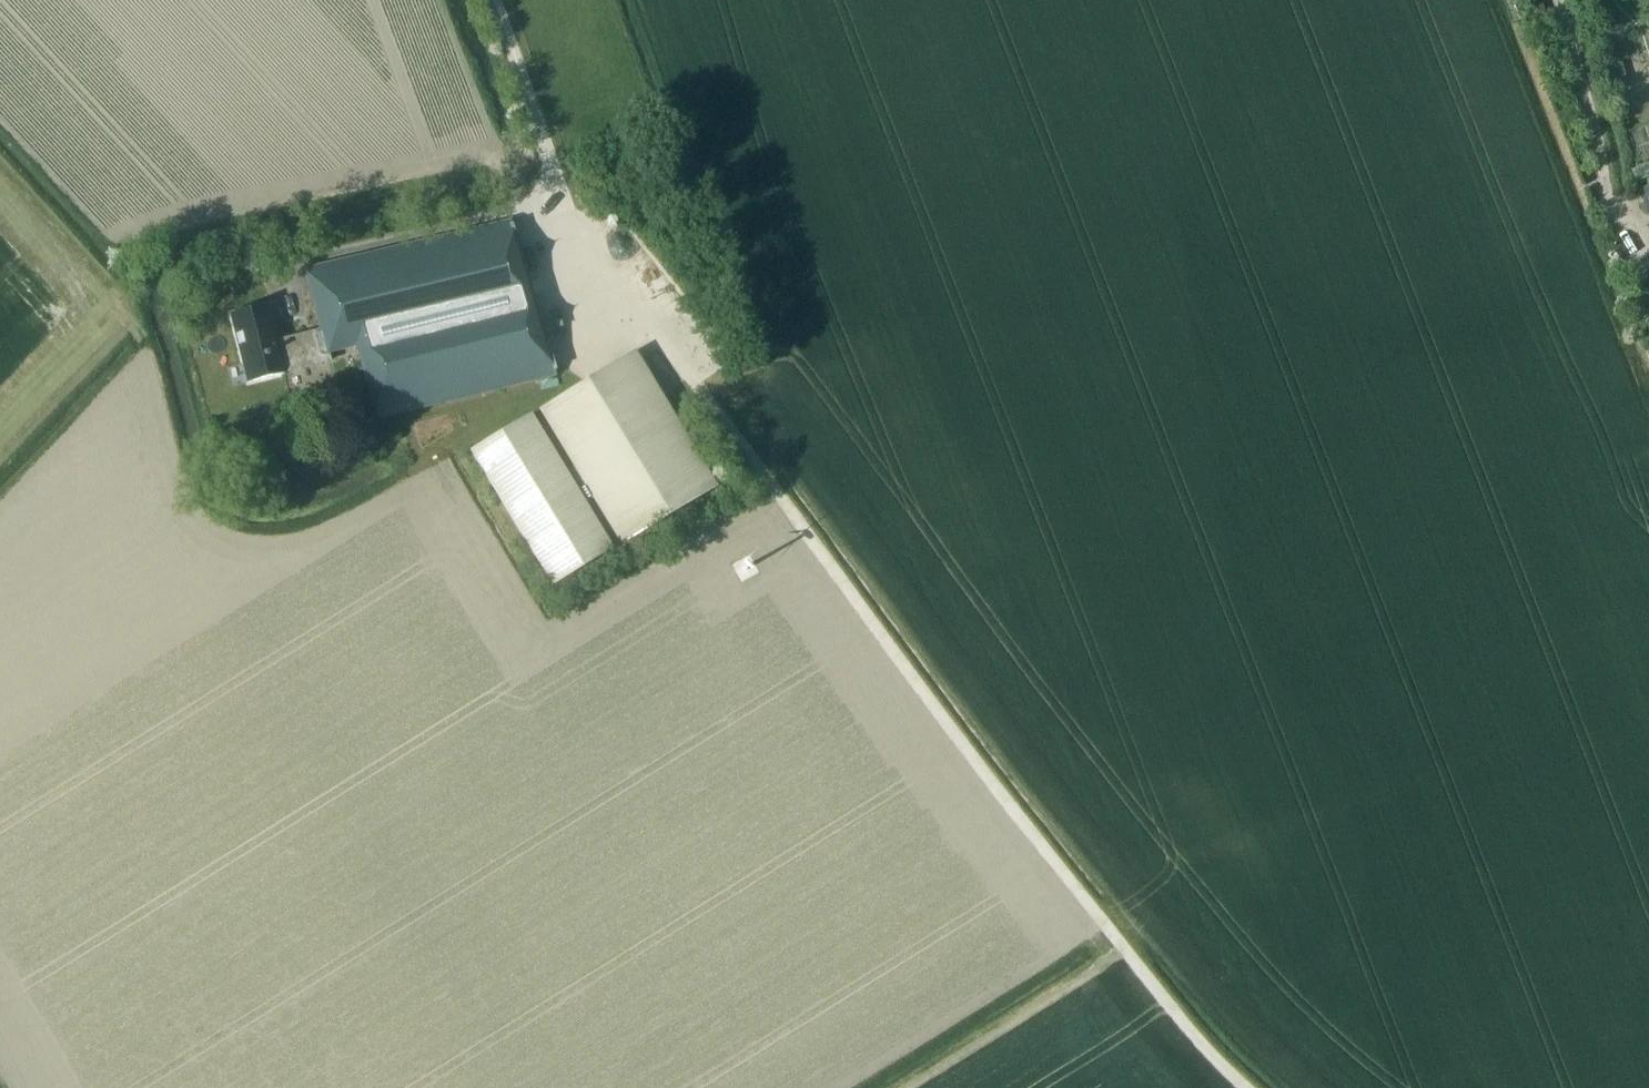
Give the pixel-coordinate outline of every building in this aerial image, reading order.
[(1648,150),(1648,122),(1632,124),(1637,152),(1648,150)] [(1637,165),(1640,177),(1648,175),(1648,162),(1637,165)] [(376,418),(556,376),(510,221),(305,269),(321,335),(277,346),(267,305),(230,314),(247,382),(284,374),(282,365),(355,346),(376,418)] [(537,409),(572,467),(566,471),(532,414),(472,449),(551,583),(612,548),(585,503),(591,500),(617,544),(714,487),(634,352),(537,409)]
